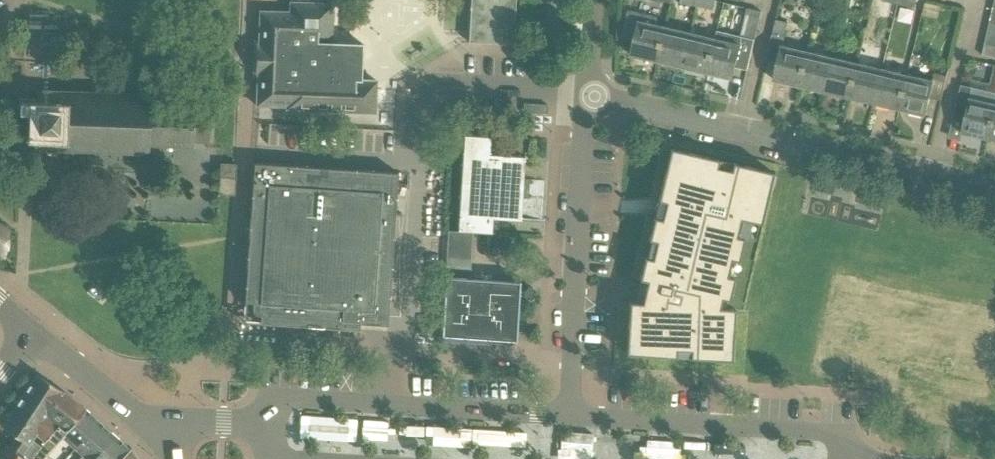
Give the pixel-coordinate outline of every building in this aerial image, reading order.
[(291,2),(290,2),(290,12),(288,12),(263,12),(263,11),(260,11),(260,15),(259,40),(257,78),(258,78),(257,102),(256,102),(256,106),(260,106),(260,105),(283,106),(283,107),(286,107),(286,109),(289,109),(311,110),(314,110),(339,111),(342,111),(371,112),(375,112),(375,109),(374,109),(375,84),(376,84),(376,80),(372,80),(372,81),(361,80),(362,44),(331,43),(332,7),(332,4),(331,4),(332,0),(291,0),(291,2)] [(470,10),(471,10),(470,25),(469,25),(468,42),(512,45),(513,28),(515,0),(471,0),(470,10)] [(697,6),(714,10),(716,0),(698,0),(697,6)] [(924,4),(922,14),(938,18),(940,7),(924,4)] [(749,8),(747,18),(759,20),(761,11),(749,8)] [(634,55),(657,61),(665,27),(642,22),(642,21),(640,21),(632,55),(634,56),(634,55)] [(680,66),(682,67),(690,32),(688,32),(665,27),(657,61),(658,61),(659,60),(665,61),(664,65),(667,65),(668,62),(680,65),(680,66)] [(985,42),(994,45),(994,32),(988,31),(985,42)] [(684,67),(707,72),(715,39),(692,33),(690,32),(682,67),(684,67)] [(799,85),(800,85),(808,52),(785,47),(785,46),(782,45),(784,37),(772,35),(766,59),(778,62),(774,80),(777,80),(777,79),(790,82),(789,85),(792,86),(792,83),(799,84),(799,85)] [(715,39),(707,72),(708,73),(708,72),(715,73),(714,76),(717,77),(717,74),(730,77),(730,78),(732,79),(737,61),(749,64),(755,39),(742,36),(740,44),(738,44),(715,39)] [(985,42),(982,55),(994,58),(994,45),(985,42)] [(823,91),(825,92),(833,57),(831,57),(808,52),(800,85),(823,91)] [(827,92),(850,97),(858,63),(835,58),(833,57),(825,92),(827,92)] [(873,103),(875,103),(879,84),(883,69),(881,68),(881,69),(858,63),(850,97),(873,102),(873,103)] [(877,103),(899,109),(907,75),(884,70),(885,69),(883,69),(879,84),(875,103),(877,104),(877,103)] [(907,75),(899,109),(901,109),(901,108),(907,110),(907,113),(909,113),(910,110),(923,113),(922,114),(925,115),(929,97),(941,100),(947,76),(935,73),(933,81),(930,80),(907,75)] [(960,87),(953,118),(965,121),(963,132),(965,133),(965,132),(978,135),(978,138),(980,138),(980,136),(988,138),(994,110),(994,95),(960,87)] [(133,156),(135,156),(137,156),(137,154),(140,154),(140,156),(143,155),(143,153),(147,152),(148,152),(149,150),(148,150),(150,145),(193,148),(195,104),(151,102),(151,100),(152,99),(151,97),(150,98),(146,95),(146,94),(144,93),(144,94),(139,94),(139,91),(136,91),(136,94),(123,93),(123,91),(120,91),(120,93),(107,93),(108,90),(105,90),(105,93),(92,92),(92,90),(90,90),(90,92),(76,92),(76,89),(73,89),(73,91),(61,91),(61,89),(59,89),(59,91),(46,91),(46,88),(43,88),(43,90),(34,90),(34,93),(36,93),(36,104),(36,108),(32,108),(31,112),(36,112),(35,129),(31,129),(31,133),(35,133),(34,137),(35,137),(34,147),(32,147),(32,150),(40,150),(40,152),(42,152),(42,150),(56,151),(56,153),(58,153),(59,151),(71,151),(71,154),(74,154),(74,151),(87,151),(87,154),(89,154),(89,152),(102,153),(102,155),(104,155),(104,153),(117,153),(117,156),(120,156),(120,153),(134,154),(133,156)] [(448,232),(472,234),(472,232),(491,233),(491,231),(492,218),(521,220),(521,218),(520,218),(523,179),(524,158),(525,156),(489,154),(490,138),(491,137),(463,135),(463,136),(464,136),(463,152),(462,152),(462,153),(463,153),(459,213),(458,213),(458,214),(459,214),(458,230),(457,230),(457,232),(448,231),(448,232)] [(689,357),(689,358),(723,360),(723,359),(724,346),(731,346),(732,346),(735,311),(735,309),(740,310),(761,224),(773,172),(670,148),(658,199),(657,200),(658,200),(665,202),(661,219),(654,217),(653,218),(648,240),(649,240),(645,257),(644,257),(639,279),(646,281),(641,303),(629,302),(627,339),(628,340),(634,340),(634,353),(634,354),(675,357),(675,356),(676,349),(690,350),(689,357)] [(220,163),(219,178),(236,179),(236,164),(220,163)] [(244,303),(252,303),(252,309),(253,312),(255,314),(257,315),(260,315),(260,322),(268,322),(268,324),(360,330),(360,329),(359,329),(359,323),(374,324),(387,325),(388,316),(388,317),(389,307),(390,287),(391,278),(391,277),(392,257),(392,258),(393,248),(394,228),(398,173),(336,169),(316,168),(316,167),(254,163),(250,218),(249,238),(248,248),(247,268),(246,268),(246,277),(244,303)] [(236,179),(219,178),(219,194),(235,195),(236,179)] [(448,232),(447,246),(471,247),(472,234),(448,232)] [(471,247),(447,246),(446,259),(471,260),(471,247)] [(471,260),(446,259),(441,336),(443,336),(443,335),(515,340),(515,341),(516,341),(519,294),(522,295),(525,298),(530,299),(534,296),(535,291),(532,287),(527,286),(523,290),(519,290),(520,281),(518,281),(518,282),(469,279),(471,260)] [(59,424),(67,430),(84,409),(63,391),(36,375),(2,427),(16,437),(9,447),(6,445),(0,453),(0,458),(32,458),(59,424)] [(76,449),(100,423),(84,409),(67,430),(59,424),(32,458),(45,458),(63,438),(76,449)] [(114,435),(100,423),(76,449),(84,456),(81,458),(92,458),(114,435)] [(551,430),(550,445),(578,447),(578,431),(551,430)] [(131,450),(130,450),(114,435),(92,458),(121,458),(131,450)] [(121,458),(137,458),(131,450),(121,458)]
